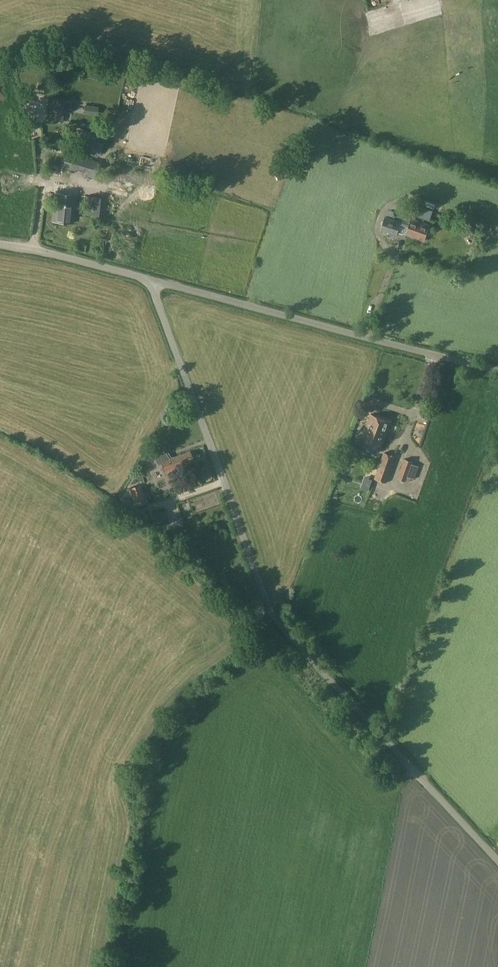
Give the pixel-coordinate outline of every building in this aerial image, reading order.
[(397,8),(391,11),(395,19),(401,16),(397,8)] [(70,102),(65,101),(51,99),(48,118),(62,120),(63,112),(69,113),(70,102)] [(82,104),(81,110),(80,111),(90,114),(92,108),(82,104)] [(85,139),(82,150),(100,155),(103,144),(85,139)] [(73,223),(75,195),(56,194),(53,221),(73,223)] [(104,215),(105,198),(87,197),(86,214),(104,215)] [(420,208),(417,216),(429,220),(432,212),(420,208)] [(424,241),(429,225),(410,219),(410,220),(404,218),(402,223),(385,217),(381,230),(397,236),(399,231),(407,233),(407,235),(424,241)] [(371,414),(362,439),(366,440),(364,445),(380,451),(382,446),(391,421),(371,414)] [(154,458),(166,450),(162,444),(149,451),(153,458),(154,458)] [(172,460),(166,450),(154,458),(159,466),(162,465),(166,475),(194,465),(189,453),(172,460)] [(386,482),(395,458),(383,453),(374,477),(386,482)] [(413,479),(418,465),(411,463),(412,461),(404,459),(397,480),(405,482),(407,477),(413,479)] [(364,477),(361,489),(368,491),(372,480),(364,477)] [(389,492),(390,486),(381,485),(382,482),(379,481),(379,486),(371,486),(370,496),(379,497),(379,491),(389,492)] [(140,484),(128,488),(131,496),(135,506),(146,502),(142,492),(140,484)] [(390,504),(394,510),(400,506),(396,499),(390,504)] [(154,520),(167,516),(165,510),(153,513),(154,520)]
